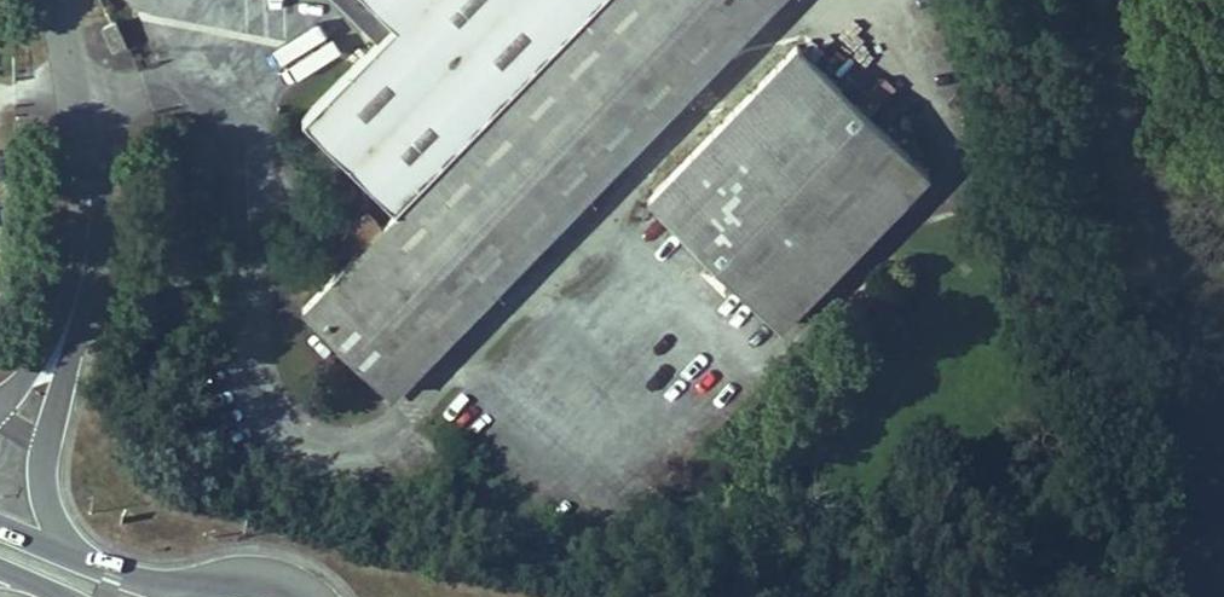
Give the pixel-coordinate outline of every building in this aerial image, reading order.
[(382,43),(305,125),(402,219),(306,321),(394,403),(645,135),(773,0),(338,0),(382,43)] [(784,329),(933,174),(798,45),(649,200),(784,329)]
